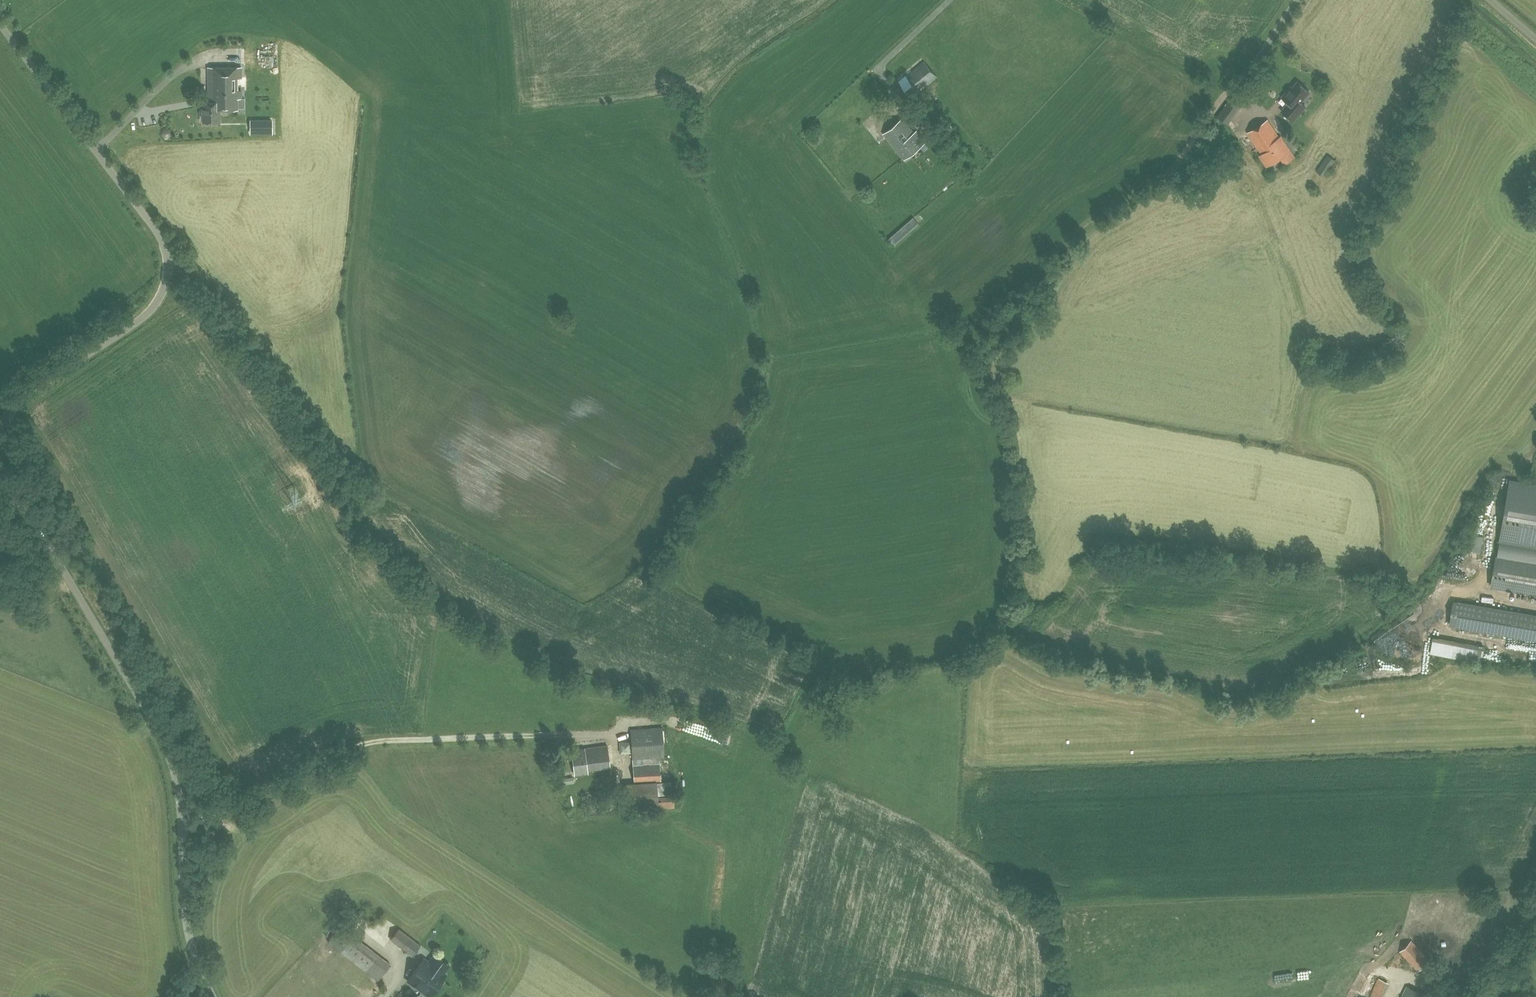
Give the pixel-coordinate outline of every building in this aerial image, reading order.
[(258,68),(299,68),(299,40),(258,40),(258,68)] [(925,60),(899,81),(913,97),(938,76),(925,60)] [(241,67),(208,67),(209,102),(201,102),(202,105),(200,105),(200,114),(203,114),(203,121),(219,121),(219,108),(238,108),(238,97),(241,97),(241,67)] [(1290,86),(1280,97),(1287,103),(1280,111),(1293,122),(1306,106),(1301,102),(1310,92),(1296,80),(1291,87),(1290,86)] [(1242,105),(1230,97),(1216,116),(1228,125),(1242,105)] [(904,159),(925,142),(912,125),(910,127),(902,118),(884,133),(904,159)] [(1268,119),(1248,133),(1260,150),(1281,135),(1268,119)] [(251,133),(271,132),(271,120),(251,120),(251,133)] [(1282,135),(1281,135),(1260,150),(1262,154),(1260,155),(1267,166),(1281,157),(1285,163),(1295,156),(1282,135)] [(1324,177),(1335,160),(1328,155),(1317,171),(1324,177)] [(912,216),(888,237),(894,245),(918,224),(912,216)] [(1499,541),(1535,547),(1535,486),(1509,481),(1499,541)] [(1471,534),(1465,557),(1475,559),(1476,552),(1484,554),(1488,538),(1471,534)] [(1497,555),(1499,555),(1535,562),(1535,547),(1499,541),(1497,555)] [(1490,586),(1496,588),(1507,589),(1535,594),(1535,562),(1499,555),(1497,567),(1493,566),(1490,586)] [(1459,564),(1457,570),(1476,576),(1478,570),(1459,564)] [(1517,604),(1535,608),(1535,604),(1518,600),(1517,604)] [(1509,636),(1513,611),(1454,601),(1449,626),(1509,636)] [(1530,613),(1513,611),(1509,636),(1525,639),(1530,613)] [(1530,613),(1525,639),(1535,640),(1535,614),(1530,613)] [(1436,640),(1434,654),(1476,660),(1478,646),(1436,640)] [(662,727),(631,729),(633,766),(660,764),(660,757),(664,756),(662,727)] [(588,771),(610,768),(607,745),(571,749),(575,774),(588,772),(588,771)] [(660,764),(633,766),(634,782),(657,781),(661,781),(660,764)] [(658,797),(657,781),(623,783),(626,811),(674,807),(674,796),(658,797)] [(663,795),(671,794),(668,782),(660,784),(663,795)] [(378,980),(391,964),(341,925),(329,941),(378,980)] [(412,956),(420,945),(398,928),(390,938),(412,956)] [(1418,971),(1430,959),(1412,940),(1400,951),(1418,971)] [(445,974),(444,973),(450,965),(435,954),(429,962),(424,958),(408,980),(422,990),(418,996),(428,996),(435,988),(437,990),(442,983),(440,981),(445,974)] [(1391,983),(1379,978),(1370,996),(1384,996),(1391,983)] [(1430,996),(1405,984),(1400,996),(1430,996)]
